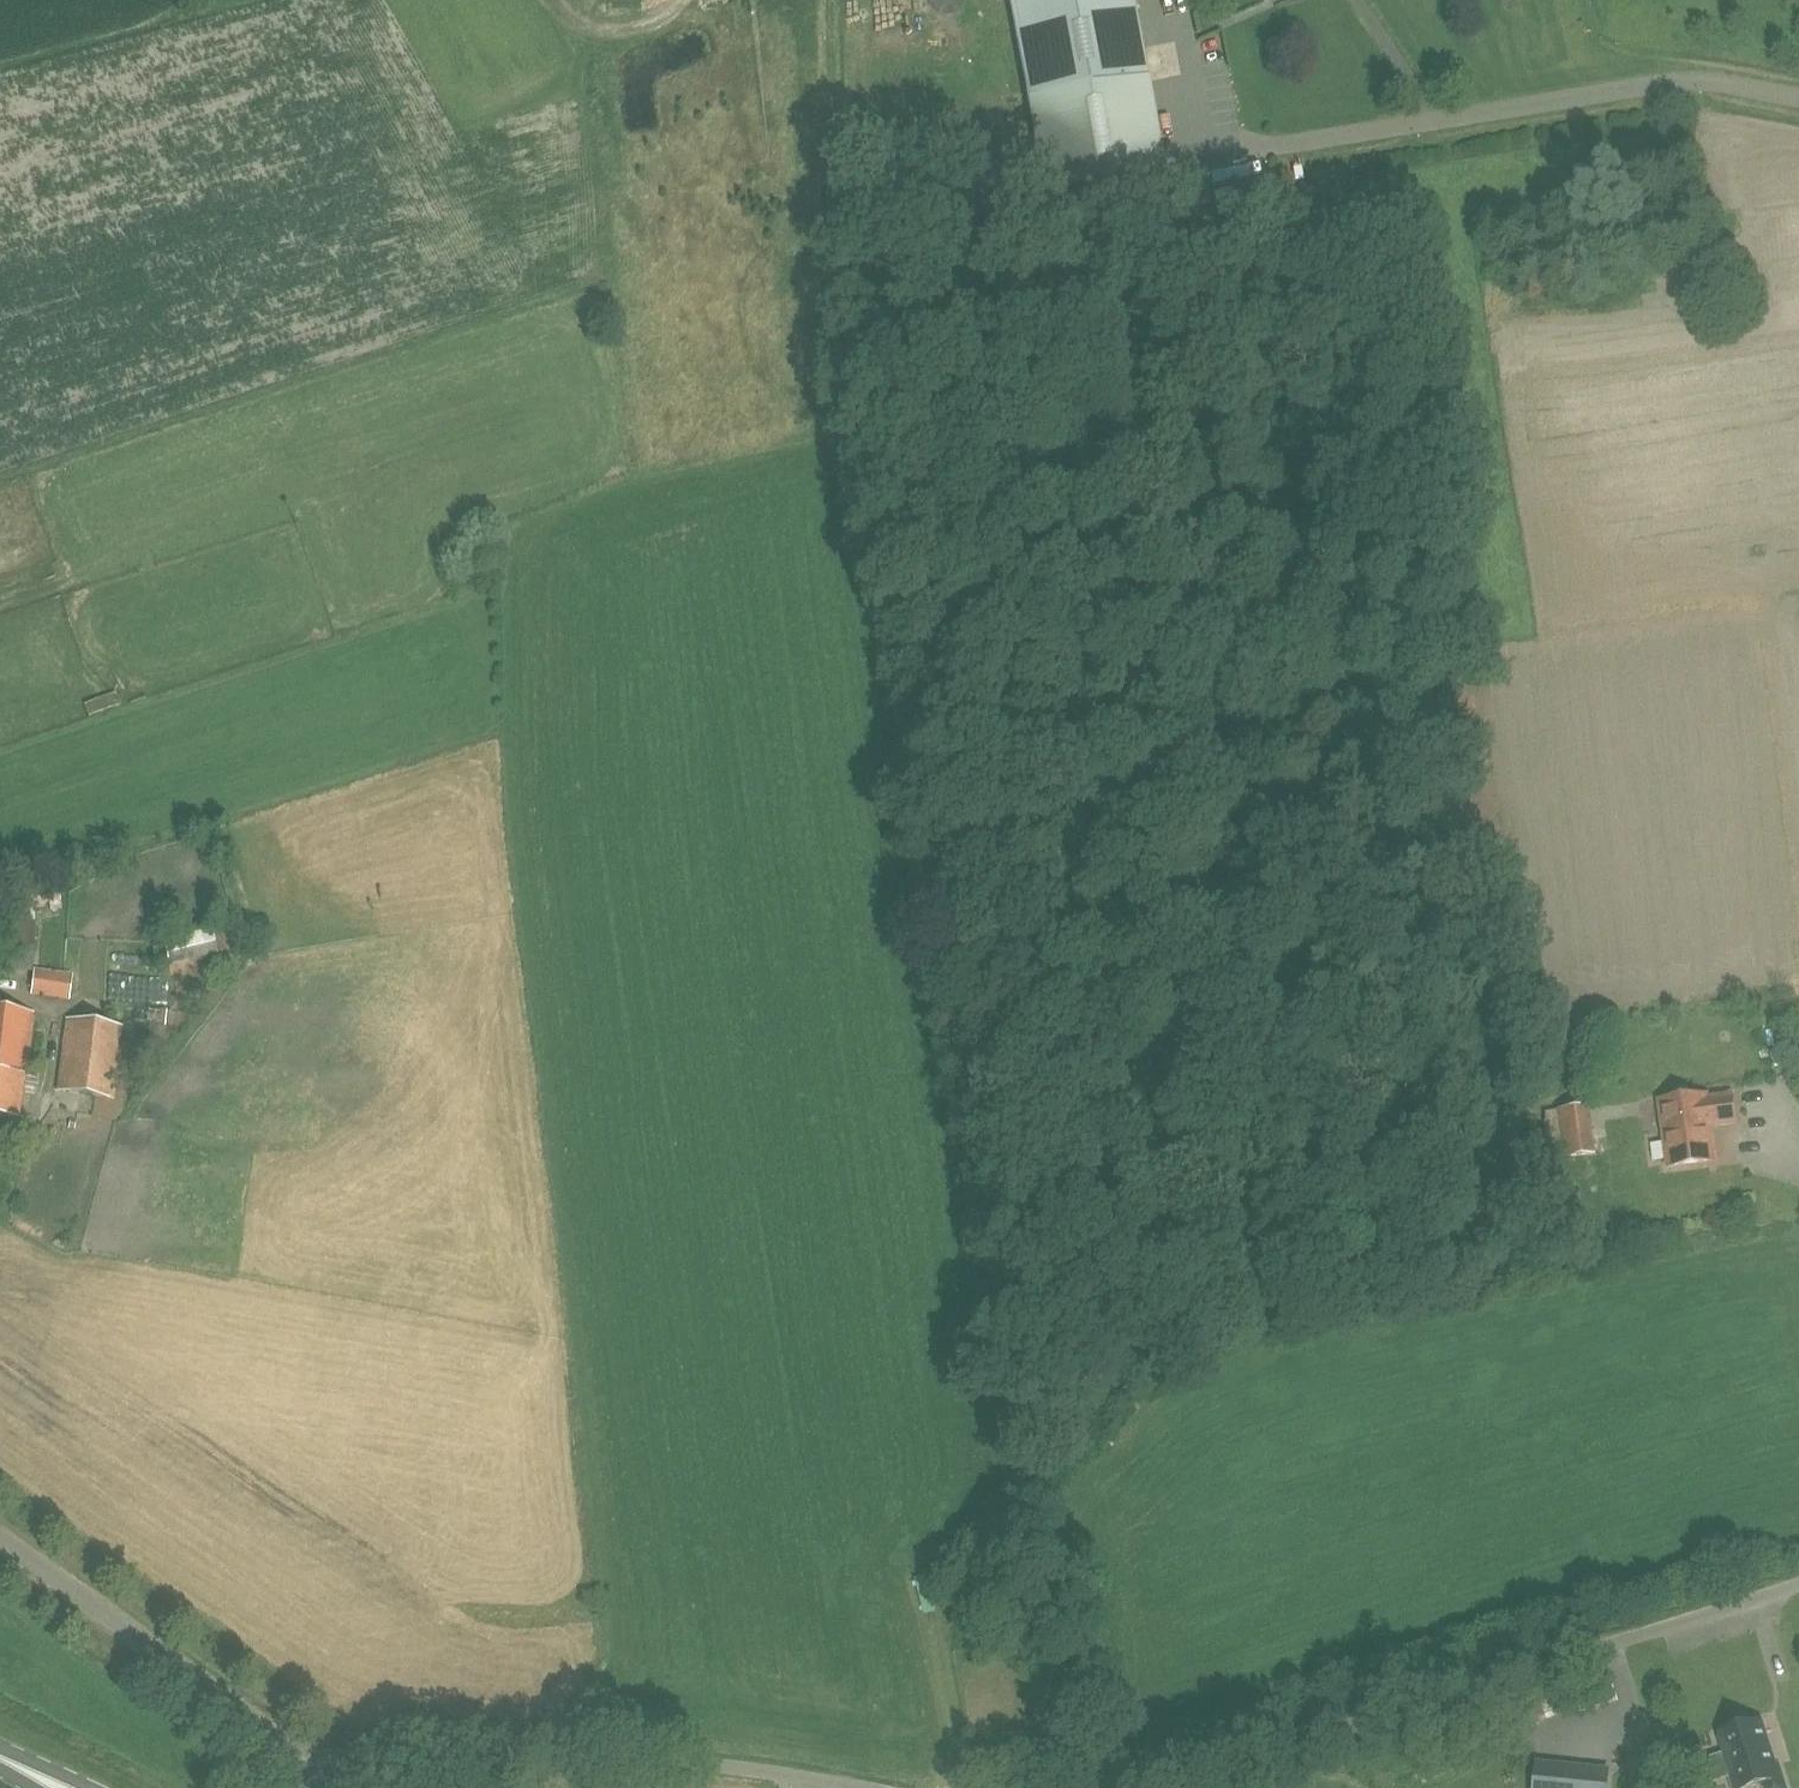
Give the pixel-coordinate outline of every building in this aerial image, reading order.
[(977,0),(938,0),(952,19),(977,1),(977,0)] [(1107,184),(1103,164),(1160,153),(1131,0),(1028,0),(1009,3),(1024,78),(1046,196),(1107,184)] [(31,995),(70,1001),(72,975),(35,970),(31,995)] [(20,1117),(32,1014),(0,1010),(0,1114),(20,1117)] [(113,1098),(121,1027),(65,1020),(57,1091),(113,1098)] [(1731,1096),(1707,1099),(1707,1097),(1660,1103),(1668,1167),(1715,1161),(1711,1127),(1735,1124),(1731,1096)] [(1595,1154),(1588,1107),(1556,1111),(1543,1113),(1549,1160),(1595,1154)] [(1596,1677),(1582,1683),(1590,1706),(1604,1701),(1596,1677)] [(1717,1735),(1723,1754),(1724,1757),(1726,1756),(1731,1773),(1730,1774),(1731,1777),(1734,1787),(1751,1787),(1763,1784),(1765,1787),(1785,1787),(1778,1765),(1774,1766),(1764,1732),(1759,1733),(1756,1725),(1761,1723),(1760,1722),(1717,1735)] [(1534,1787),(1584,1787),(1586,1768),(1537,1764),(1534,1787)]
